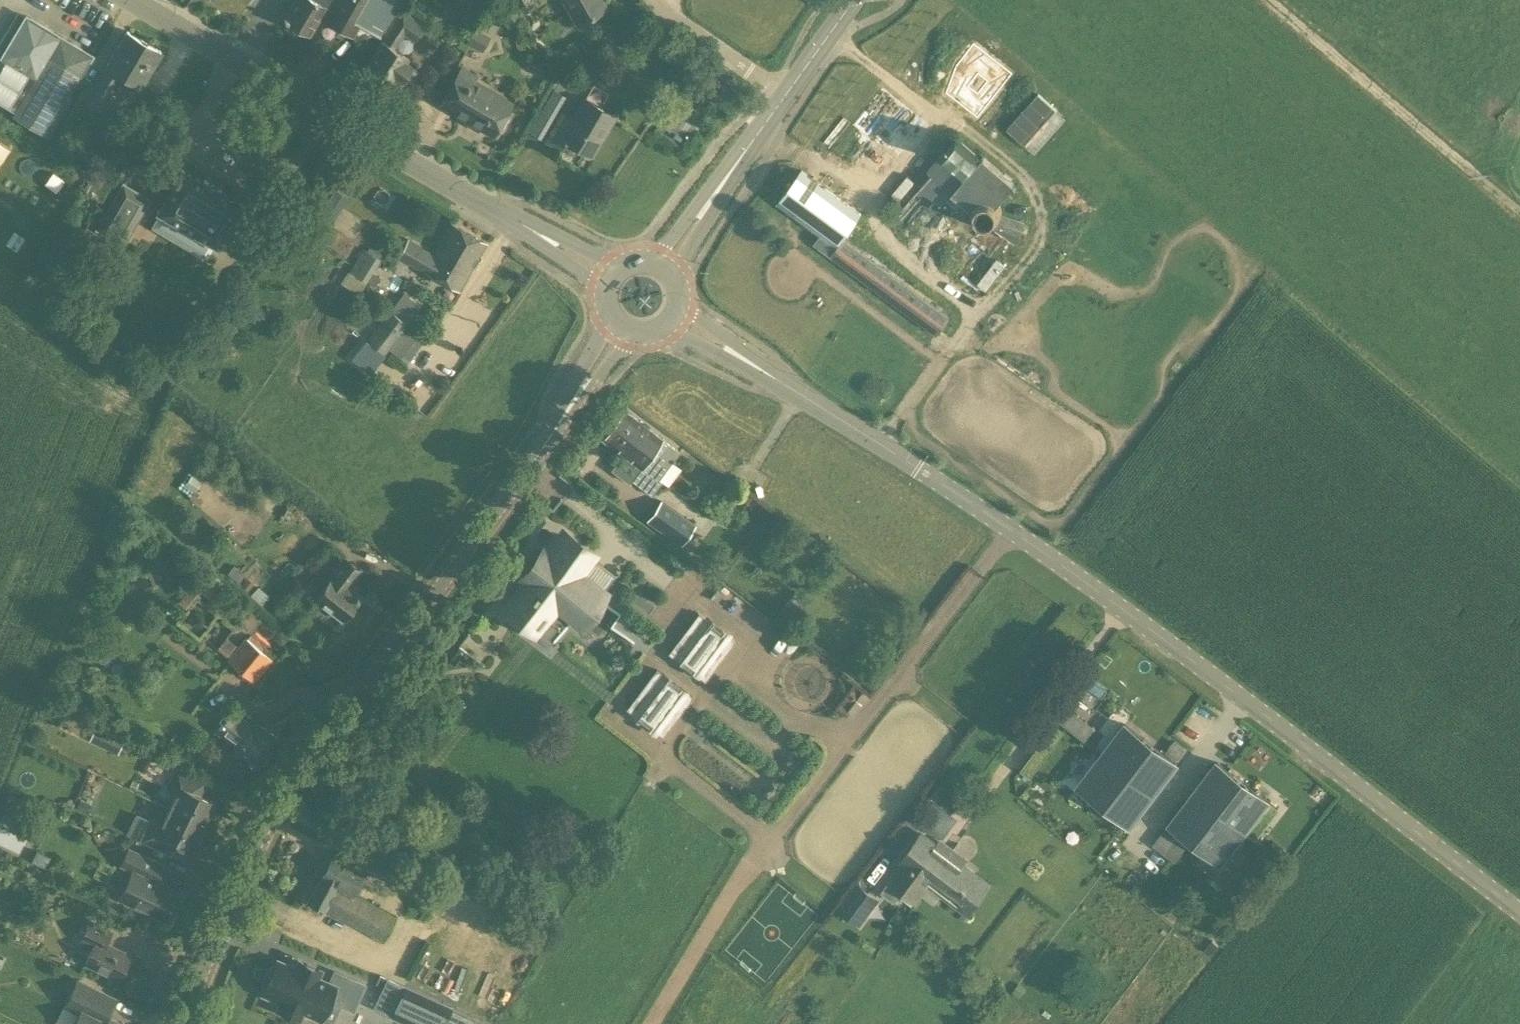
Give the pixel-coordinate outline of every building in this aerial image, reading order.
[(284,19),(309,34),(320,17),(353,37),(361,21),(381,36),(405,0),(296,0),(284,19)] [(508,24),(519,14),(509,3),(512,0),(499,0),(492,7),(508,24)] [(576,24),(607,8),(603,0),(562,0),(576,24)] [(409,57),(395,48),(405,34),(414,41),(426,25),(402,9),(383,39),(360,72),(386,90),(396,76),(403,80),(413,65),(406,61),(409,57)] [(0,55),(0,57),(28,74),(9,107),(14,111),(14,112),(47,132),(60,110),(63,113),(72,97),(69,95),(81,76),(94,54),(25,13),(24,15),(18,11),(0,41),(0,54),(0,55)] [(466,42),(482,51),(491,36),(474,26),(466,42)] [(127,30),(106,65),(91,91),(108,101),(118,85),(121,87),(126,78),(140,86),(161,51),(127,30)] [(956,66),(945,93),(985,124),(1001,104),(1012,74),(973,43),(956,66)] [(511,102),(475,82),(479,74),(461,64),(439,104),(493,134),(511,102)] [(529,132),(541,138),(565,95),(554,89),(529,132)] [(584,98),(573,118),(561,111),(544,141),(561,151),(566,141),(592,156),(615,116),(584,98)] [(889,100),(866,128),(876,136),(899,108),(889,100)] [(917,118),(895,146),(906,154),(928,127),(917,118)] [(11,140),(0,135),(0,165),(11,140)] [(983,155),(981,157),(951,191),(970,207),(969,215),(971,221),(975,226),(982,230),(989,230),(996,227),(1020,236),(1024,222),(1004,213),(1000,203),(1003,198),(1016,209),(1026,195),(1014,185),(1015,183),(983,155)] [(15,224),(33,180),(2,168),(0,174),(0,218),(15,224)] [(230,222),(240,205),(240,204),(219,191),(221,189),(203,179),(202,181),(181,169),(157,210),(160,212),(214,244),(216,245),(219,241),(230,248),(242,229),(230,222)] [(844,237),(856,221),(861,213),(802,169),(777,202),(837,246),(844,237)] [(122,184),(96,229),(122,244),(148,199),(122,184)] [(332,222),(340,210),(326,201),(318,213),(332,222)] [(486,243),(452,223),(434,253),(408,239),(398,256),(459,291),(486,243)] [(950,317),(844,237),(837,246),(838,247),(830,257),(919,323),(911,334),(927,347),(950,317)] [(364,248),(350,270),(367,281),(381,259),(364,248)] [(366,339),(384,353),(421,305),(404,292),(366,339)] [(679,450),(662,438),(643,424),(624,410),(602,439),(622,454),(640,467),(631,479),(652,494),(655,490),(661,482),(658,479),(679,450)] [(661,501),(647,520),(680,544),(694,524),(661,501)] [(588,555),(563,535),(543,562),(537,558),(529,570),(534,573),(507,608),(531,626),(556,597),(581,616),(597,596),(572,576),(588,555)] [(342,619),(358,598),(346,588),(360,571),(345,559),(315,597),(342,619)] [(603,600),(585,624),(603,637),(621,613),(603,600)] [(730,636),(703,617),(698,613),(668,653),(673,656),(699,676),(705,680),(735,641),(730,636)] [(228,657),(240,641),(231,634),(219,650),(228,657)] [(227,659),(255,681),(273,660),(245,637),(227,659)] [(657,668),(626,708),(632,712),(658,732),(663,736),(693,696),(688,692),(662,672),(657,668)] [(1063,722),(1086,739),(1096,725),(1072,709),(1063,722)] [(258,767),(279,739),(256,722),(253,726),(233,710),(217,730),(238,746),(235,749),(258,767)] [(1109,760),(1144,787),(1151,778),(1159,784),(1176,762),(1125,723),(1108,745),(1116,751),(1109,760)] [(1023,766),(1020,770),(1030,778),(1065,732),(1055,724),(1023,766)] [(89,740),(118,753),(124,741),(95,727),(89,740)] [(1174,741),(1167,751),(1177,758),(1184,749),(1174,741)] [(1137,797),(1144,787),(1109,760),(1102,770),(1094,764),(1078,785),(1128,824),(1145,803),(1137,797)] [(1243,818),(1251,824),(1269,801),(1218,762),(1200,785),(1208,791),(1195,808),(1187,802),(1169,824),(1221,864),(1238,841),(1230,835),(1243,818)] [(164,788),(177,794),(169,811),(203,827),(216,802),(201,794),(208,780),(176,765),(164,788)] [(172,855),(178,842),(193,849),(203,827),(169,811),(163,823),(151,817),(140,840),(172,855)] [(1157,843),(1174,859),(1186,845),(1169,830),(1157,843)] [(924,884),(946,855),(918,833),(896,863),(898,865),(885,883),(911,902),(919,892),(925,885),(924,884)] [(1273,841),(1269,848),(1278,855),(1283,849),(1273,841)] [(119,865),(132,871),(119,899),(164,920),(178,891),(156,881),(164,863),(128,846),(119,865)] [(37,851),(31,861),(45,868),(51,858),(37,851)] [(308,900),(324,908),(384,941),(397,917),(354,893),(367,868),(333,851),(308,900)] [(925,885),(919,892),(935,904),(940,896),(965,915),(987,885),(962,866),(946,855),(924,884),(925,885)] [(860,885),(841,910),(858,923),(877,898),(860,885)] [(79,941),(93,947),(85,964),(119,980),(131,954),(108,943),(114,930),(89,918),(79,941)] [(362,985),(335,973),(330,985),(316,979),(317,976),(296,967),(295,969),(278,962),(275,968),(273,967),(270,969),(268,971),(265,978),(264,982),(264,986),(267,987),(264,993),(282,1001),(279,1009),(298,1017),(301,1009),(320,1017),(328,998),(352,1009),(362,985)] [(107,1017),(117,996),(78,977),(64,1007),(78,1014),(73,1023),(121,1023),(107,1017)] [(404,984),(390,1016),(408,1023),(444,1023),(453,1006),(404,984)]
